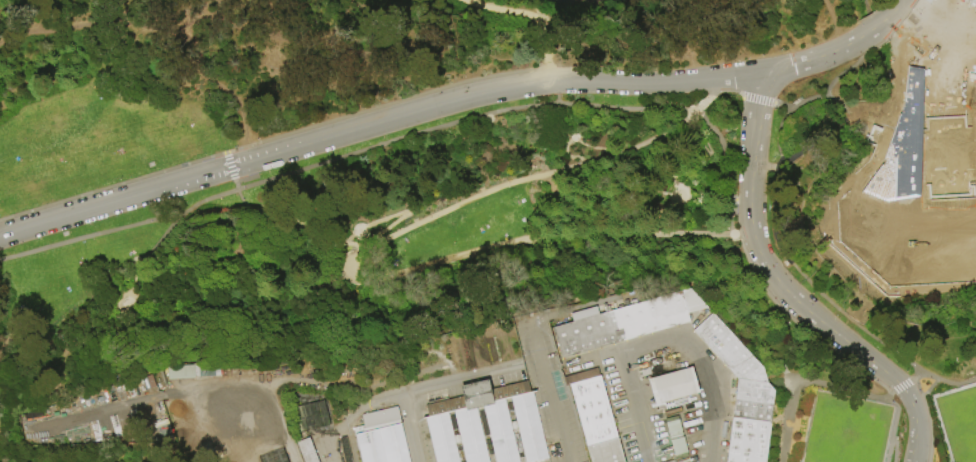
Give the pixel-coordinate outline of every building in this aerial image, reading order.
[(921,71),(907,69),(900,110),(881,166),(862,190),(886,199),(917,193),(921,71)] [(834,232),(855,239),(878,172),(857,165),(834,232)] [(555,328),(623,309),(692,289),(709,308),(687,315),(690,323),(563,359),(555,328)] [(694,332),(713,314),(765,369),(770,384),(738,380),(694,332)] [(647,378),(653,404),(697,393),(691,367),(647,378)] [(619,437),(589,446),(572,386),(567,387),(565,378),(599,369),(619,437)] [(548,457),(527,461),(511,397),(504,399),(520,461),(496,461),(483,406),(476,408),(489,461),(467,461),(454,411),(447,413),(458,461),(436,461),(425,417),(427,416),(425,405),(461,396),(459,385),(488,378),(491,389),(527,380),(530,393),(532,392),(548,457)] [(773,423),(734,417),(738,380),(770,384),(777,391),(773,423)] [(292,407),(322,399),(328,425),(298,432),(292,407)] [(396,407),(409,461),(361,461),(353,428),(364,425),(361,415),(396,407)] [(666,420),(679,417),(684,435),(671,439),(666,420)] [(773,423),(768,461),(728,461),(734,417),(773,423)] [(309,437),(318,461),(304,461),(296,442),(309,437)] [(345,437),(351,461),(344,461),(339,438),(345,437)] [(619,437),(625,461),(592,461),(587,446),(589,446),(619,437)] [(672,441),(685,438),(690,458),(677,461),(672,441)]
